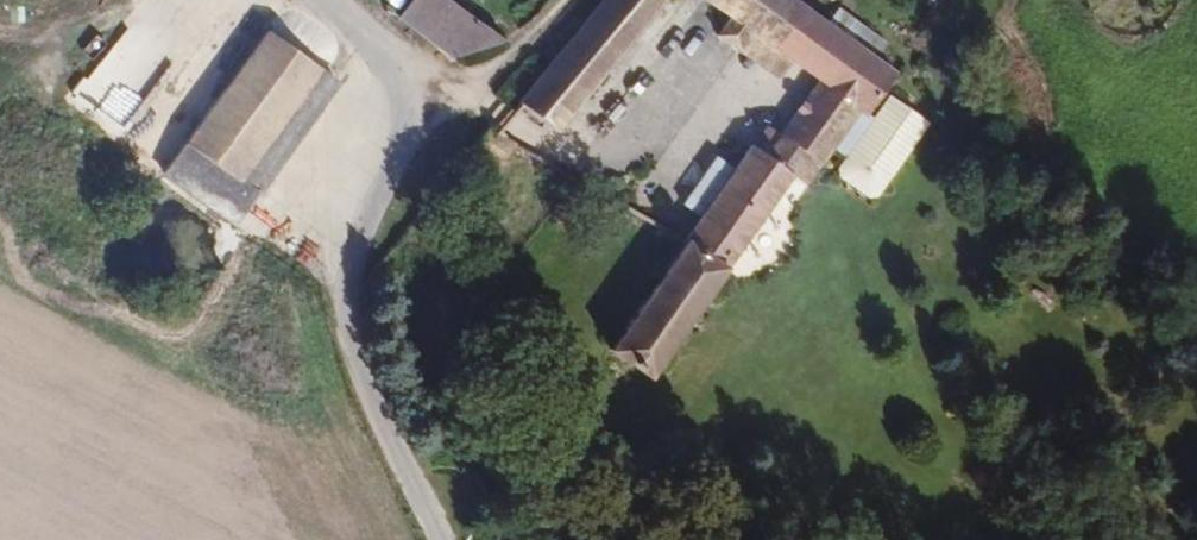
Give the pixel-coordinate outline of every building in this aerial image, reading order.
[(505,38),(455,0),(409,0),(396,16),(449,56),(505,38)] [(521,100),(556,131),(664,0),(603,0),(521,100)] [(688,238),(613,345),(650,372),(809,153),(824,161),(835,147),(848,154),(875,117),(863,110),(892,68),(849,39),(858,25),(840,13),(832,26),(797,0),(710,0),(735,19),(724,36),(745,50),(757,35),(822,82),(769,156),(756,145),(736,171),(708,211),(688,238)] [(336,81),(270,32),(172,166),(234,217),(336,81)] [(875,117),(848,154),(839,166),(839,176),(867,197),(877,196),(930,122),(892,94),(875,117)] [(700,204),(708,211),(736,171),(726,166),(700,204)]
